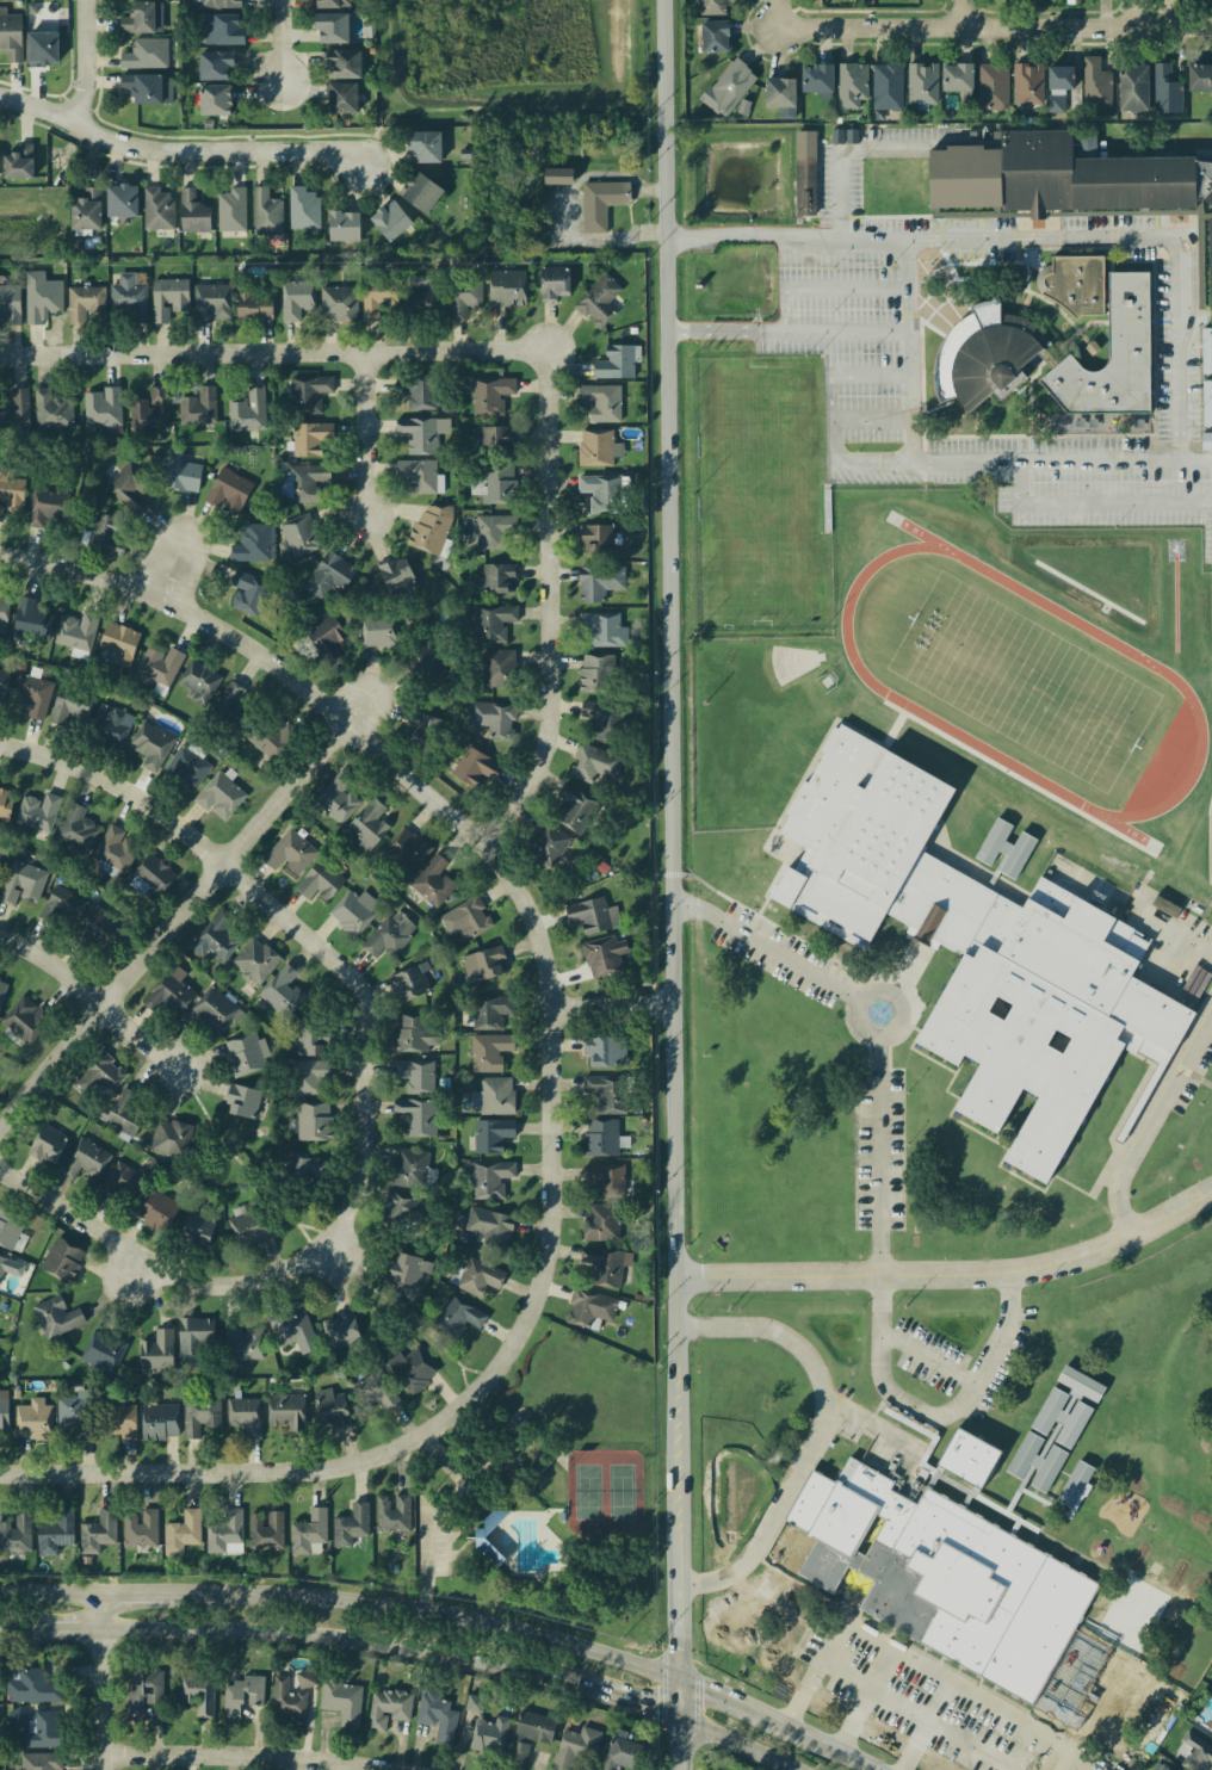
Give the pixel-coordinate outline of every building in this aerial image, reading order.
[(188,10),(188,0),(239,0),(240,8),(188,10)] [(351,8),(351,0),(316,0),(316,8),(351,8)] [(700,13),(700,0),(728,0),(728,14),(700,13)] [(130,1),(162,1),(162,32),(118,32),(117,17),(130,17),(130,1)] [(25,2),(35,2),(36,13),(26,14),(25,2)] [(5,48),(0,48),(0,6),(5,6),(5,13),(20,13),(21,62),(5,62),(5,48)] [(311,13),(346,12),(346,42),(317,42),(317,29),(311,30),(311,13)] [(203,16),(239,14),(240,42),(203,43),(203,16)] [(699,21),(729,20),(731,50),(700,51),(699,21)] [(24,31),(55,30),(56,61),(47,61),(47,66),(26,67),(26,62),(24,62),(24,31)] [(134,38),(167,38),(167,67),(118,68),(118,51),(134,51),(134,38)] [(323,50),(358,50),(358,78),(330,79),(330,64),(323,64),(323,50)] [(196,51),(231,51),(233,64),(223,66),(223,78),(197,78),(196,51)] [(709,89),(736,56),(758,75),(731,109),(709,89)] [(1083,56),(1100,56),(1100,70),(1112,70),(1113,105),(1084,106),(1083,56)] [(872,63),(902,62),(903,109),(873,110),(872,63)] [(908,62),(938,62),(938,104),(908,104),(908,62)] [(941,62),(972,62),(972,92),(941,92),(941,62)] [(1014,62),(1044,62),(1044,104),(1014,104),(1014,62)] [(1154,62),(1170,62),(1170,81),(1182,81),(1182,112),(1154,112),(1154,62)] [(837,63),(867,63),(867,99),(860,99),(860,109),(837,109),(837,63)] [(978,63),(1008,63),(1008,110),(978,110),(978,63)] [(1187,64),(1211,63),(1211,90),(1188,91),(1187,64)] [(800,64),(830,64),(830,92),(800,92),(800,64)] [(1118,64),(1148,64),(1148,110),(1118,110),(1118,64)] [(1047,66),(1074,66),(1074,87),(1047,88),(1047,66)] [(117,74),(159,74),(159,103),(131,103),(131,88),(117,88),(117,74)] [(762,78),(793,78),(793,106),(763,107),(762,78)] [(324,83),(355,82),(357,111),(326,111),(324,83)] [(197,85),(227,83),(228,113),(197,113),(197,85)] [(1047,94),(1064,95),(1064,112),(1047,111),(1047,94)] [(857,130),(832,130),(832,143),(858,143),(857,130)] [(407,131),(438,131),(438,161),(410,161),(409,149),(403,149),(403,142),(407,142),(407,131)] [(1195,161),(1211,162),(1211,208),(1204,199),(1196,199),(1196,208),(1046,210),(1046,218),(1029,218),(1029,210),(1002,211),(1002,206),(930,208),(930,150),(947,150),(947,146),(982,144),(982,150),(1002,150),(1002,131),(1070,131),(1070,157),(1195,156),(1195,161)] [(796,132),(796,215),(816,215),(816,132),(796,132)] [(0,155),(7,154),(7,151),(17,151),(16,143),(30,142),(31,177),(0,178),(0,155)] [(459,149),(471,148),(472,157),(460,159),(459,149)] [(543,168),(573,168),(573,184),(543,184),(543,168)] [(396,192),(409,177),(412,178),(416,172),(440,191),(423,212),(396,192)] [(103,182),(134,181),(135,216),(104,216),(103,182)] [(581,182),(629,181),(629,204),(606,205),(606,233),(581,233),(581,182)] [(67,200),(74,200),(74,197),(84,197),(82,186),(99,186),(99,228),(67,228),(67,200)] [(142,186),(159,186),(159,192),(168,192),(168,198),(173,198),(173,229),(143,229),(142,186)] [(217,192),(229,192),(229,187),(245,186),(246,230),(217,230),(217,192)] [(253,186),(268,186),(268,198),(279,198),(279,200),(283,200),(283,234),(253,234),(253,186)] [(289,186),(303,186),(304,191),(314,191),(314,197),(319,197),(320,228),(289,228),(289,186)] [(179,187),(194,187),(194,200),(199,200),(199,204),(204,203),(204,206),(210,206),(211,230),(180,230),(179,187)] [(367,217),(373,212),(372,211),(379,205),(382,208),(392,199),(410,222),(387,241),(367,217)] [(327,210),(339,209),(339,212),(358,212),(358,240),(327,240),(327,210)] [(1052,256),(1101,256),(1101,314),(1080,314),(1074,320),(1066,311),(1059,304),(1047,298),(1040,292),(1037,287),(1035,283),(1037,277),(1038,272),(1041,268),(1045,265),(1052,264),(1052,256)] [(540,266),(570,266),(570,293),(557,293),(557,301),(539,301),(540,266)] [(488,270),(525,270),(526,305),(503,305),(503,301),(489,301),(488,270)] [(110,284),(118,284),(118,272),(134,272),(134,283),(146,283),(147,322),(132,322),(132,309),(110,310),(110,284)] [(573,305),(605,272),(623,289),(608,303),(617,310),(599,329),(590,321),(592,320),(587,315),(585,316),(573,305)] [(1106,272),(1146,272),(1146,410),(1066,413),(1038,380),(1068,354),(1076,363),(1083,370),(1092,372),(1100,370),(1106,366),(1108,359),(1107,347),(1106,272)] [(150,279),(188,278),(190,310),(169,310),(169,322),(152,322),(150,279)] [(361,278),(400,279),(400,309),(383,309),(383,320),(361,320),(361,278)] [(446,280),(482,279),(483,309),(468,309),(468,317),(447,317),(446,280)] [(25,280),(62,280),(63,311),(44,312),(44,322),(25,323),(25,280)] [(279,283),(314,281),(315,309),(298,310),(299,320),(280,321),(279,283)] [(193,284),(230,283),(231,317),(212,318),(212,323),(194,323),(193,284)] [(236,283),(272,283),(272,320),(236,321),(236,283)] [(5,315),(0,315),(0,285),(19,285),(19,324),(5,324),(5,315)] [(320,286),(357,285),(358,321),(334,322),(334,316),(320,317),(320,286)] [(402,286),(432,285),(433,309),(408,310),(408,304),(403,305),(402,286)] [(68,286),(104,286),(104,312),(86,312),(86,322),(68,323),(68,286)] [(966,413),(959,406),(954,396),(941,401),(939,390),(939,376),(940,363),(945,352),(948,344),(944,340),(947,334),(954,328),(961,323),(970,316),(975,315),(971,307),(981,303),(988,302),(993,301),(993,298),(995,297),(997,297),(1000,298),(1001,301),(1001,310),(1010,311),(1021,315),(1032,320),(1035,324),(1029,334),(1035,341),(1040,348),(1016,369),(1022,376),(996,400),(989,390),(966,413)] [(1198,328),(1211,328),(1211,450),(1199,450),(1198,328)] [(1086,346),(1093,355),(1101,348),(1093,340),(1086,346)] [(606,345),(633,345),(633,378),(594,378),(593,360),(606,360),(606,345)] [(289,376),(332,375),(332,391),(316,391),(316,396),(321,396),(321,413),(290,414),(289,376)] [(400,376),(440,376),(440,404),(435,404),(435,409),(407,409),(407,394),(400,394),(400,376)] [(472,378),(514,377),(514,394),(502,395),(502,414),(472,414),(472,378)] [(129,400),(149,398),(148,385),(165,384),(167,429),(131,432),(129,400)] [(228,400),(248,398),(247,385),(262,384),(265,428),(229,429),(228,400)] [(82,391),(101,390),(101,388),(119,385),(122,425),(85,427),(82,391)] [(178,396),(198,395),(197,385),(214,385),(216,422),(179,425),(178,396)] [(577,385),(620,385),(620,421),(589,421),(589,406),(593,406),(593,400),(577,400),(577,385)] [(14,426),(0,427),(0,400),(11,400),(10,388),(26,386),(30,432),(14,433),(14,426)] [(33,388),(51,386),(51,396),(72,395),(73,425),(36,428),(33,388)] [(395,417),(437,417),(437,453),(407,453),(407,439),(410,439),(412,433),(395,433),(395,417)] [(1137,431),(1149,432),(1150,419),(1137,418),(1137,431)] [(291,422),(332,422),(333,441),(317,441),(317,456),(292,456),(291,422)] [(481,427),(513,426),(513,444),(506,444),(506,463),(513,463),(513,478),(517,478),(518,503),(481,503),(481,465),(489,465),(489,447),(481,447),(481,427)] [(581,429),(613,428),(613,442),(623,442),(623,457),(613,457),(613,464),(577,465),(577,442),(581,442),(581,429)] [(168,448),(184,452),(183,460),(203,464),(198,491),(162,485),(168,448)] [(104,488),(128,459),(146,475),(132,490),(149,505),(138,516),(104,488)] [(395,460),(435,460),(435,474),(444,474),(444,493),(408,493),(408,479),(395,479),(395,460)] [(289,465),(329,464),(329,479),(314,479),(315,501),(290,501),(289,465)] [(221,465),(253,483),(236,514),(221,506),(219,507),(203,499),(221,465)] [(1,521),(0,521),(0,467),(11,468),(10,478),(24,479),(20,513),(2,510),(1,521)] [(576,476),(622,475),(622,513),(589,514),(589,493),(576,493),(576,476)] [(31,488),(63,494),(58,524),(42,521),(41,528),(24,525),(31,488)] [(86,490),(99,494),(95,506),(84,502),(86,490)] [(407,545),(413,522),(418,524),(420,512),(425,512),(427,502),(452,509),(450,518),(441,553),(407,545)] [(95,512),(118,518),(112,537),(126,541),(122,559),(85,547),(95,512)] [(278,524),(308,512),(322,545),(291,557),(289,550),(282,553),(278,544),(285,540),(278,524)] [(476,515),(515,514),(517,536),(501,536),(502,549),(476,549),(476,515)] [(243,524),(272,522),(273,559),(229,561),(228,543),(239,543),(239,532),(241,532),(243,532),(243,524)] [(576,524),(612,524),(612,553),(585,553),(585,544),(576,544),(576,524)] [(302,587),(327,549),(358,569),(342,592),(332,584),(322,600),(302,587)] [(377,565),(394,556),(396,561),(404,557),(416,581),(391,594),(377,565)] [(482,564),(517,564),(517,578),(511,578),(511,593),(483,593),(484,584),(475,584),(475,576),(482,576),(482,564)] [(579,568),(624,567),(624,588),(604,588),(604,600),(579,601),(579,568)] [(234,569),(268,582),(255,615),(229,605),(234,592),(242,595),(245,589),(229,582),(234,569)] [(19,595),(33,599),(31,609),(51,615),(45,638),(11,630),(19,595)] [(5,633),(0,633),(0,598),(8,600),(5,633)] [(475,606),(517,605),(517,621),(505,621),(505,642),(475,643),(475,606)] [(60,614),(80,619),(82,608),(98,613),(88,651),(52,642),(60,614)] [(360,612),(394,608),(396,642),(364,645),(360,612)] [(579,612),(619,612),(619,626),(629,626),(629,638),(620,638),(620,645),(592,645),(592,630),(579,630),(579,612)] [(304,631),(333,613),(346,635),(330,645),(334,650),(321,657),(304,631)] [(106,620),(141,635),(128,668),(111,662),(115,652),(97,645),(106,620)] [(402,664),(431,644),(451,674),(423,694),(402,664)] [(146,648),(165,656),(169,645),(185,654),(168,687),(134,670),(146,648)] [(483,649),(514,649),(514,687),(483,687),(483,680),(475,680),(475,666),(483,664),(483,649)] [(582,655),(617,654),(617,675),(604,675),(604,687),(580,688),(579,668),(582,668),(582,655)] [(177,681),(191,658),(222,677),(203,708),(184,697),(188,688),(177,681)] [(0,669),(0,700),(3,701),(8,671),(0,669)] [(17,672),(52,681),(43,720),(25,716),(27,704),(8,699),(17,672)] [(236,703),(246,690),(232,680),(209,714),(239,735),(253,715),(236,703)] [(58,683),(93,695),(86,717),(68,711),(63,726),(47,720),(58,683)] [(581,699),(626,705),(625,724),(610,722),(608,738),(589,737),(592,717),(579,716),(581,699)] [(469,700),(515,704),(514,720),(509,720),(508,738),(487,737),(488,725),(468,724),(469,700)] [(100,703),(134,717),(119,749),(92,738),(97,728),(91,725),(100,703)] [(412,711),(444,723),(438,741),(422,735),(419,744),(408,739),(412,728),(407,725),(412,711)] [(762,836),(769,861),(758,899),(860,939),(880,917),(914,934),(948,952),(893,1029),(956,1078),(948,1121),(996,1138),(990,1169),(1057,1194),(1127,1050),(1162,1071),(1211,986),(1211,922),(825,718),(762,836)] [(142,719),(174,738),(155,774),(140,766),(146,756),(132,749),(135,744),(130,741),(142,719)] [(248,737),(267,759),(284,745),(264,722),(248,737)] [(579,741),(623,757),(614,779),(596,772),(592,784),(568,774),(570,765),(575,767),(577,759),(573,756),(579,741)] [(179,743),(211,765),(196,787),(179,776),(174,784),(160,774),(179,743)] [(469,743),(502,767),(493,781),(481,774),(472,787),(450,773),(469,743)] [(218,769),(246,794),(223,819),(209,807),(205,811),(192,799),(218,769)] [(313,799),(338,772),(365,799),(340,825),(313,799)] [(564,780),(602,807),(582,837),(554,818),(562,806),(565,809),(570,803),(556,793),(564,780)] [(8,823),(0,821),(0,789),(16,792),(8,823)] [(23,796),(41,800),(44,791),(61,797),(50,831),(14,821),(23,796)] [(347,827),(373,797),(387,807),(378,817),(390,827),(367,854),(353,841),(358,836),(347,827)] [(70,800),(86,809),(82,816),(94,822),(92,827),(98,830),(87,853),(52,836),(70,800)] [(521,848),(534,829),(537,830),(545,819),(571,837),(551,868),(521,848)] [(110,822),(125,830),(122,836),(137,846),(122,873),(117,869),(113,878),(94,866),(97,861),(89,856),(110,822)] [(381,850),(403,825),(431,849),(408,874),(381,850)] [(261,860),(290,827),(317,852),(297,875),(282,860),(272,869),(261,860)] [(132,873),(148,852),(177,875),(154,904),(142,893),(148,885),(132,873)] [(408,883),(437,852),(449,862),(439,872),(455,885),(435,906),(408,883)] [(12,906),(0,902),(0,891),(13,858),(48,872),(36,903),(17,896),(12,906)] [(293,887),(320,858),(345,879),(327,899),(315,890),(307,899),(293,887)] [(592,867),(598,859),(610,866),(604,875),(592,867)] [(56,884),(87,903),(73,924),(55,912),(49,923),(37,915),(56,884)] [(328,912),(350,889),(376,912),(354,936),(328,912)] [(438,916),(477,895),(484,908),(481,909),(486,917),(490,915),(495,923),(464,941),(459,932),(450,937),(438,916)] [(563,906),(604,896),(612,928),(585,935),(581,921),(568,924),(563,906)] [(98,905),(123,930),(109,945),(101,939),(94,946),(87,939),(84,943),(73,932),(98,905)] [(187,943),(219,908),(230,917),(222,927),(239,942),(221,963),(205,949),(200,955),(187,943)] [(360,946),(387,915),(398,924),(404,917),(414,926),(408,933),(412,936),(395,955),(383,946),(373,957),(360,946)] [(230,959),(252,935),(260,943),(262,942),(277,954),(282,959),(259,984),(251,977),(247,980),(240,974),(243,971),(230,959)] [(579,945),(614,935),(616,942),(625,940),(629,952),(618,955),(622,970),(593,977),(589,965),(585,966),(579,945)] [(462,957),(501,945),(505,959),(500,960),(503,972),(469,982),(462,957)] [(385,978),(427,959),(431,968),(422,972),(429,990),(404,1001),(398,989),(391,992),(385,978)] [(256,994),(284,963),(295,972),(287,980),(303,995),(284,1017),(256,994)] [(138,1000),(167,967),(196,992),(175,1015),(160,1002),(153,1011),(138,1000)] [(9,983),(0,980),(0,1011),(9,983)] [(188,1008),(211,983),(239,1009),(216,1033),(188,1008)] [(0,1019),(21,995),(36,1007),(41,1001),(48,1008),(38,1019),(44,1023),(26,1042),(0,1019)] [(472,996),(513,996),(513,1014),(500,1014),(500,1027),(472,1027),(472,996)] [(394,1013),(438,1013),(437,1051),(394,1051),(394,1013)] [(297,1023),(323,1022),(324,1041),(319,1042),(319,1052),(297,1053),(297,1023)] [(224,1040),(254,1029),(258,1039),(262,1036),(272,1063),(234,1076),(225,1054),(229,1053),(224,1040)] [(470,1034),(513,1034),(513,1050),(500,1050),(501,1071),(470,1072),(470,1034)] [(581,1034),(625,1034),(625,1065),(589,1065),(589,1052),(581,1052),(581,1034)] [(69,1082),(99,1048),(113,1060),(110,1063),(118,1070),(120,1066),(126,1072),(110,1091),(105,1088),(98,1095),(89,1088),(84,1095),(69,1082)] [(290,1059),(333,1059),(333,1076),(316,1076),(317,1094),(291,1095),(290,1059)] [(392,1059),(433,1060),(432,1093),(404,1091),(404,1077),(391,1077),(392,1059)] [(582,1076),(624,1075),(624,1112),(595,1113),(595,1097),(599,1097),(599,1093),(582,1093),(582,1076)] [(480,1076),(509,1076),(509,1090),(514,1090),(514,1113),(480,1114),(480,1076)] [(227,1081),(260,1089),(254,1116),(225,1109),(228,1102),(222,1100),(227,1081)] [(97,1116),(103,1104),(109,1108),(120,1088),(134,1095),(125,1110),(140,1119),(130,1135),(97,1116)] [(391,1098),(433,1098),(434,1134),(406,1135),(406,1113),(391,1113),(391,1098)] [(296,1101),(328,1101),(328,1138),(296,1138),(296,1101)] [(155,1118),(169,1121),(171,1116),(198,1124),(190,1159),(147,1147),(155,1118)] [(587,1119),(617,1118),(618,1153),(582,1155),(582,1132),(587,1132),(587,1119)] [(472,1119),(514,1119),(514,1137),(501,1137),(501,1150),(472,1150),(472,1119)] [(41,1122),(68,1139),(54,1163),(41,1156),(37,1161),(23,1152),(41,1122)] [(79,1135),(112,1155),(98,1178),(80,1168),(73,1180),(58,1171),(79,1135)] [(396,1146),(428,1151),(423,1187),(379,1181),(383,1158),(395,1159),(396,1146)] [(291,1147),(323,1159),(314,1183),(282,1170),(291,1147)] [(116,1159),(146,1176),(134,1199),(115,1188),(109,1199),(97,1192),(116,1159)] [(466,1162),(514,1162),(514,1177),(503,1177),(503,1197),(472,1197),(472,1178),(463,1178),(463,1162),(466,1162)] [(583,1163),(624,1163),(624,1193),(600,1193),(600,1181),(583,1181),(583,1163)] [(148,1184),(179,1203),(160,1233),(141,1221),(143,1218),(132,1209),(148,1184)] [(388,1187),(425,1200),(416,1223),(398,1215),(392,1230),(375,1224),(388,1187)] [(227,1218),(234,1215),(230,1208),(246,1202),(249,1211),(260,1206),(272,1233),(239,1248),(227,1218)] [(587,1203),(617,1202),(619,1238),(585,1239),(583,1218),(588,1218),(587,1203)] [(0,1204),(0,1244),(15,1249),(24,1220),(11,1216),(13,1208),(0,1204)] [(463,1229),(468,1207),(505,1215),(500,1236),(463,1229)] [(187,1209),(215,1219),(206,1244),(179,1234),(187,1209)] [(55,1231),(36,1265),(62,1280),(81,1245),(55,1231)] [(581,1244),(625,1251),(619,1287),(588,1282),(590,1262),(579,1261),(581,1244)] [(8,1256),(0,1252),(0,1275),(8,1256)] [(387,1276),(395,1252),(433,1265),(423,1289),(387,1276)] [(456,1286),(468,1262),(506,1281),(494,1305),(456,1286)] [(570,1287),(614,1298),(606,1332),(561,1322),(570,1287)] [(76,1304),(85,1323),(44,1338),(30,1300),(57,1289),(66,1308),(76,1304)] [(451,1291),(488,1312),(477,1329),(468,1323),(459,1337),(432,1322),(451,1291)] [(277,1349),(302,1341),(290,1306),(265,1316),(277,1349)] [(317,1322),(344,1308),(359,1338),(332,1351),(317,1322)] [(215,1318),(180,1317),(179,1363),(200,1364),(200,1343),(214,1343),(215,1318)] [(215,1361),(256,1357),(253,1324),(212,1328),(215,1361)] [(79,1356),(93,1328),(128,1344),(113,1373),(79,1356)] [(135,1355),(155,1355),(155,1330),(194,1330),(194,1370),(135,1370),(135,1355)] [(383,1362),(397,1350),(403,1357),(416,1347),(434,1370),(420,1381),(423,1385),(408,1395),(383,1362)] [(1041,1704),(1105,1592),(1045,1553),(1093,1472),(1070,1454),(1101,1382),(1052,1354),(1009,1459),(932,1417),(905,1487),(812,1442),(771,1521),(799,1543),(790,1582),(1041,1704)] [(351,1386),(378,1368),(400,1403),(385,1412),(379,1401),(365,1410),(351,1386)] [(78,1399),(78,1385),(88,1385),(87,1401),(78,1401),(78,1399)] [(313,1391),(329,1387),(332,1394),(342,1392),(351,1424),(336,1428),(335,1422),(322,1425),(313,1391)] [(9,1428),(9,1390),(0,1390),(0,1428),(9,1428)] [(270,1399),(287,1399),(287,1393),(305,1393),(305,1437),(289,1437),(289,1421),(284,1421),(284,1426),(270,1426),(270,1399)] [(183,1397),(221,1395),(221,1429),(203,1429),(203,1423),(199,1423),(199,1438),(183,1438),(183,1397)] [(14,1405),(29,1405),(29,1397),(43,1397),(42,1405),(50,1405),(50,1436),(14,1435),(14,1405)] [(78,1401),(78,1425),(58,1425),(58,1398),(78,1399),(78,1401)] [(228,1398),(261,1398),(260,1437),(242,1437),(242,1424),(228,1424),(228,1398)] [(105,1405),(134,1405),(134,1437),(123,1437),(123,1430),(106,1430),(105,1405)] [(141,1405),(178,1405),(178,1435),(163,1435),(163,1438),(141,1438),(141,1405)] [(338,1520),(354,1517),(352,1498),(365,1496),(371,1541),(341,1545),(338,1520)] [(378,1496),(378,1531),(404,1531),(404,1496),(378,1496)] [(290,1521),(292,1558),(332,1555),(328,1502),(309,1503),(310,1520),(290,1521)] [(37,1524),(56,1524),(56,1508),(74,1508),(74,1543),(56,1543),(56,1554),(37,1554),(37,1524)] [(80,1523),(97,1522),(97,1508),(113,1508),(113,1542),(97,1542),(97,1553),(80,1553),(80,1523)] [(124,1515),(135,1515),(136,1522),(141,1522),(141,1508),(156,1508),(156,1543),(125,1545),(124,1515)] [(162,1522),(180,1522),(180,1509),(200,1508),(200,1542),(181,1542),(181,1554),(162,1554),(162,1522)] [(208,1528),(224,1529),(224,1509),(241,1509),(241,1542),(231,1555),(208,1554),(208,1528)] [(491,1509),(511,1510),(500,1520),(484,1536),(494,1546),(506,1558),(495,1566),(474,1546),(472,1528),(482,1528),(483,1518),(491,1509)] [(30,1551),(0,1552),(0,1520),(8,1520),(8,1528),(14,1528),(13,1512),(30,1512),(30,1551)] [(251,1516),(280,1515),(282,1549),(252,1551),(251,1516)] [(6,1679),(17,1678),(16,1664),(45,1663),(47,1700),(7,1701),(6,1679)] [(295,1672),(310,1667),(315,1683),(299,1688),(295,1672)] [(125,1669),(162,1669),(162,1703),(142,1703),(142,1719),(125,1719),(125,1669)] [(179,1671),(212,1672),(212,1715),(197,1715),(197,1702),(178,1702),(179,1671)] [(223,1684),(231,1684),(233,1678),(242,1679),(242,1673),(264,1675),(261,1704),(240,1703),(239,1716),(222,1716),(223,1684)] [(273,1675),(287,1675),(286,1690),(307,1691),(305,1719),(276,1716),(276,1703),(272,1702),(273,1675)] [(321,1679),(361,1683),(357,1727),(339,1726),(340,1710),(319,1709),(321,1679)] [(372,1691),(382,1692),(382,1689),(392,1690),(394,1687),(413,1690),(408,1720),(388,1716),(385,1732),(366,1728),(372,1691)] [(420,1691),(426,1692),(427,1690),(440,1692),(438,1700),(450,1702),(449,1709),(458,1710),(451,1746),(433,1743),(437,1725),(414,1721),(420,1691)] [(466,1694),(482,1696),(480,1712),(464,1709),(466,1694)] [(520,1708),(557,1719),(550,1744),(524,1737),(522,1740),(531,1743),(525,1760),(507,1756),(520,1708)] [(35,1709),(55,1710),(51,1746),(16,1744),(8,1715),(35,1709)] [(475,1718),(494,1723),(496,1714),(511,1719),(502,1747),(482,1741),(480,1749),(468,1745),(475,1718)] [(1204,1732),(1211,1719),(1211,1737),(1204,1732)] [(575,1751),(569,1769),(565,1769),(552,1766),(564,1728),(579,1733),(582,1725),(602,1732),(594,1757),(575,1751)] [(1185,1731),(1211,1750),(1211,1769),(1198,1769),(1170,1751),(1185,1731)] [(612,1766),(620,1769),(600,1769),(612,1734),(645,1746),(642,1757),(632,1753),(627,1768),(613,1763),(612,1766)] [(56,1753),(55,1769),(18,1769),(19,1751),(56,1753)] [(1158,1761),(1152,1769),(1172,1769),(1158,1761)]
